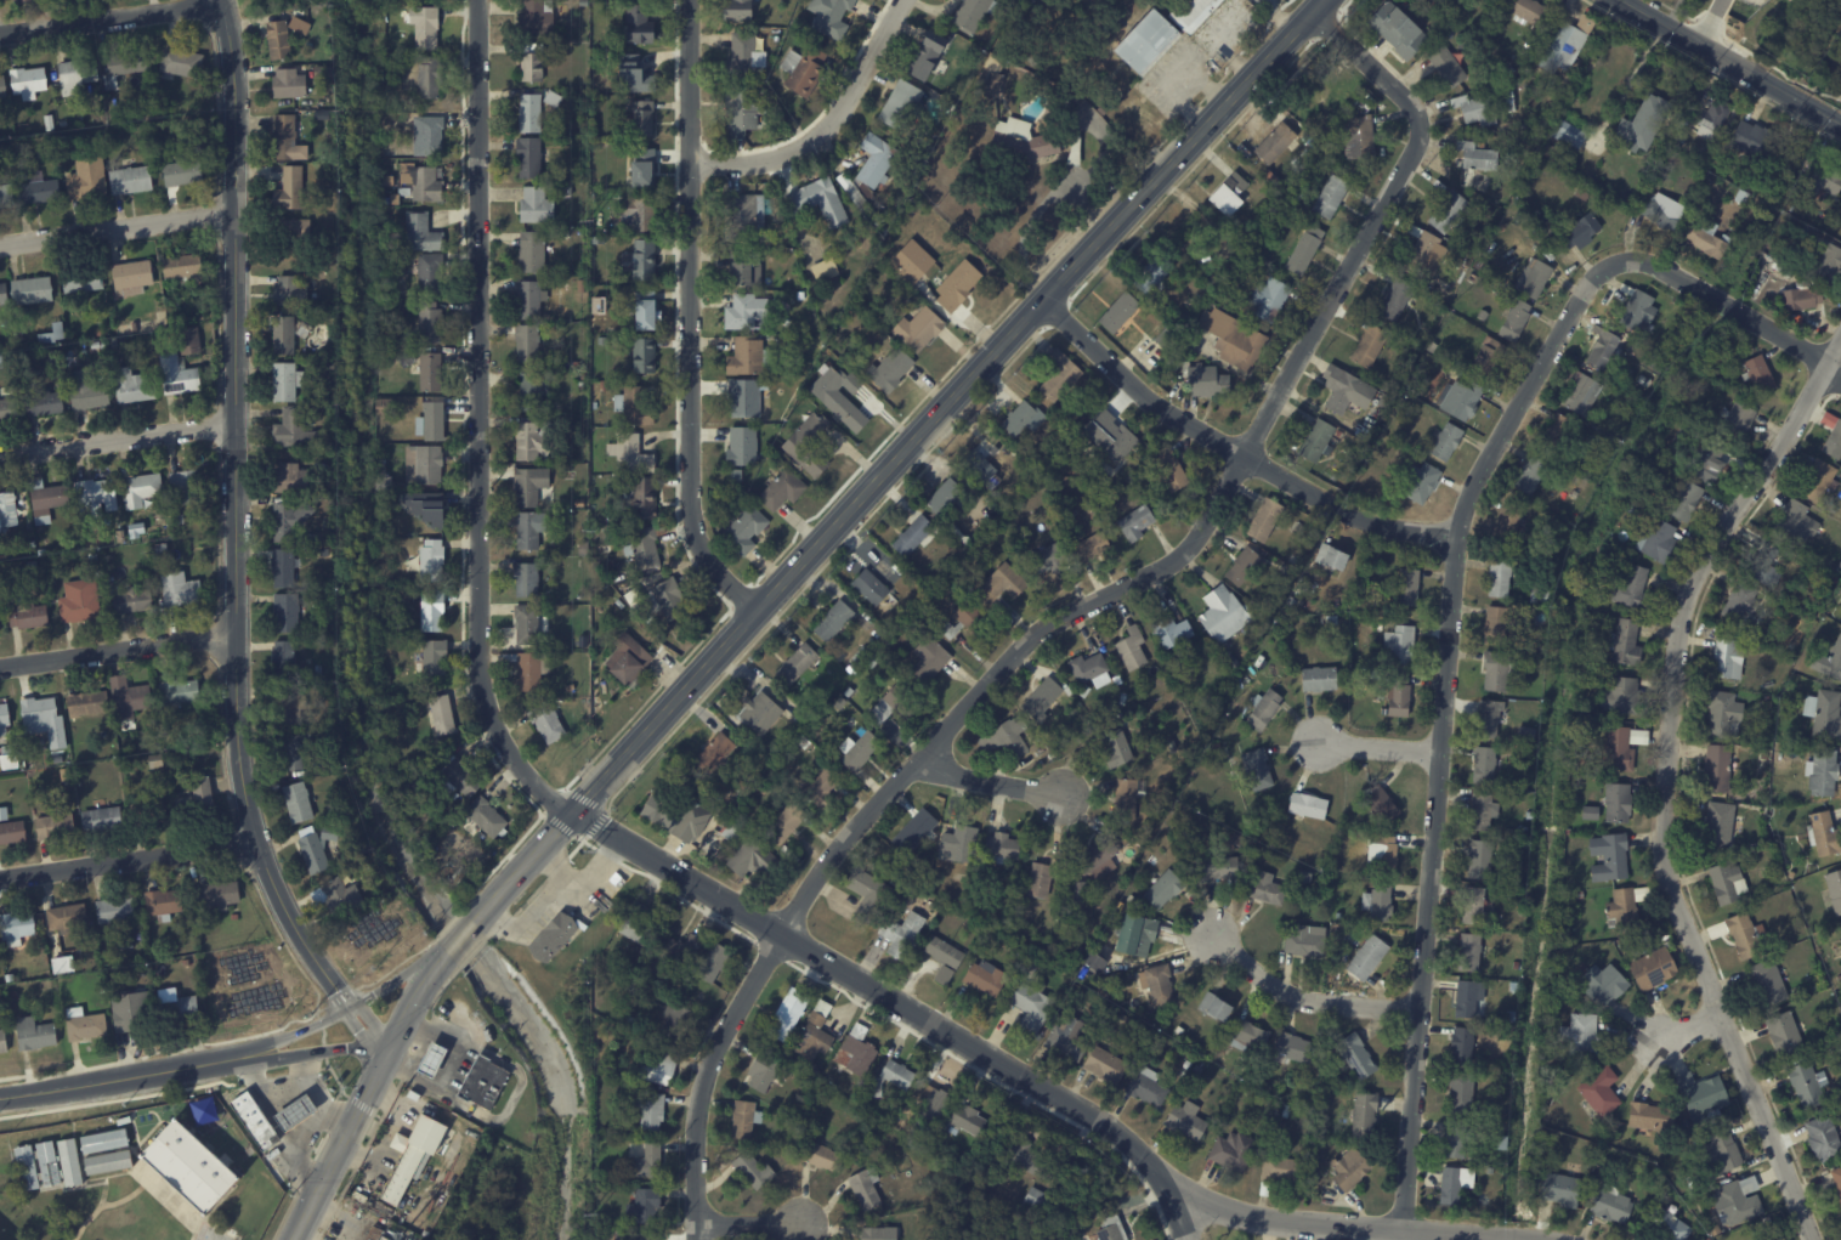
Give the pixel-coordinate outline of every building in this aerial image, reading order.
[(525,13),(527,13),(527,0),(555,0),(555,12),(556,12),(556,35),(525,35),(525,13)] [(729,21),(729,0),(757,0),(757,21),(729,21)] [(811,9),(816,0),(861,0),(860,1),(855,12),(850,10),(844,22),(852,26),(845,43),(815,28),(822,15),(811,9)] [(953,24),(968,0),(997,0),(1004,5),(998,16),(991,12),(976,36),(953,24)] [(1174,16),(1189,0),(1231,0),(1196,36),(1174,16)] [(1365,22),(1385,0),(1387,0),(1428,36),(1405,62),(1392,50),(1393,47),(1389,44),(1382,38),(1365,22)] [(1428,7),(1432,0),(1435,0),(1440,4),(1435,12),(1428,7)] [(1533,1),(1534,0),(1537,2),(1536,2),(1546,9),(1536,27),(1525,21),(1523,26),(1511,18),(1513,15),(1507,11),(1513,0),(1531,0),(1533,1)] [(658,21),(658,44),(633,44),(633,41),(627,41),(627,27),(630,27),(630,5),(651,5),(651,21),(658,21)] [(442,27),(442,29),(440,29),(440,50),(419,50),(419,24),(407,24),(407,7),(442,7),(442,27)] [(1182,33),(1183,35),(1144,78),(1116,52),(1156,10),(1182,33)] [(1562,69),(1556,66),(1551,74),(1535,64),(1562,21),(1574,28),(1582,13),(1596,22),(1565,72),(1562,69)] [(308,34),(291,26),(296,16),(315,26),(310,35),(308,34)] [(290,27),(295,58),(273,61),(271,36),(272,36),(270,23),(289,21),(290,27)] [(953,40),(929,83),(910,70),(925,41),(928,41),(934,29),(953,40)] [(1444,35),(1448,29),(1454,33),(1450,39),(1444,35)] [(759,49),(759,79),(729,79),(729,61),(736,61),(736,34),(759,33),(759,49)] [(828,60),(826,64),(831,68),(811,98),(787,84),(794,73),(784,67),(795,50),(804,55),(812,43),(832,55),(828,60)] [(1434,69),(1424,56),(1441,43),(1467,78),(1449,91),(1434,69)] [(546,81),(525,81),(525,45),(546,45),(546,64),(549,64),(549,75),(546,75),(546,81)] [(166,47),(206,55),(203,79),(162,72),(166,47)] [(1519,53),(1523,49),(1528,52),(1525,57),(1519,53)] [(128,74),(119,75),(121,89),(109,91),(107,75),(112,74),(109,56),(147,50),(151,70),(128,74)] [(1009,60),(1003,74),(1009,77),(1001,97),(979,89),(993,52),(1009,60)] [(644,57),(645,75),(661,75),(661,92),(623,94),(623,55),(644,55),(644,57)] [(446,72),(446,84),(443,84),(443,98),(420,98),(420,77),(421,77),(421,64),(426,64),(426,57),(443,57),(443,64),(446,64),(446,72)] [(61,64),(98,58),(102,80),(86,83),(87,94),(66,97),(61,64)] [(16,94),(12,70),(27,68),(28,70),(47,67),(50,90),(38,91),(39,100),(26,102),(23,94),(16,95),(16,94)] [(321,81),(317,81),(317,67),(336,67),(336,81),(321,81)] [(300,72),(300,75),(310,75),(310,97),(277,98),(276,77),(279,77),(279,69),(300,68),(300,72)] [(10,97),(0,98),(0,76),(7,75),(10,97)] [(927,104),(929,106),(923,117),(919,114),(907,134),(882,119),(905,79),(929,92),(923,102),(927,104)] [(744,140),(732,140),(732,106),(731,106),(731,85),(759,85),(759,103),(766,103),(766,114),(761,114),(761,130),(749,130),(749,140),(744,140)] [(523,134),(523,108),(525,108),(525,95),(544,95),(544,100),(546,101),(553,90),(566,97),(561,109),(555,107),(551,114),(544,111),(545,134),(523,134)] [(1611,134),(1620,118),(1626,121),(1627,120),(1630,121),(1647,92),(1655,97),(1656,96),(1670,104),(1644,152),(1636,147),(1632,153),(1620,146),(1624,140),(1611,134)] [(1461,115),(1460,106),(1450,108),(1448,100),(1466,95),(1468,101),(1490,95),(1495,113),(1463,121),(1461,115)] [(1072,101),(1075,101),(1072,117),(1059,114),(1060,100),(1072,101)] [(1723,102),(1732,107),(1712,142),(1695,134),(1699,126),(1690,120),(1699,107),(1706,111),(1712,101),(1717,103),(1720,100),(1723,102)] [(657,102),(657,113),(656,137),(635,136),(636,112),(628,112),(628,101),(657,102)] [(423,117),(447,117),(447,130),(444,130),(444,157),(424,157),(424,138),(402,138),(402,126),(401,126),(401,113),(412,113),(412,125),(417,125),(417,118),(423,118),(423,117)] [(299,121),(299,131),(300,131),(300,138),(299,138),(299,160),(277,160),(277,115),(299,115),(299,121)] [(1371,117),(1373,157),(1344,159),(1342,117),(1352,115),(1352,118),(1371,117)] [(1587,134),(1579,149),(1558,138),(1547,158),(1535,151),(1553,115),(1587,134)] [(1014,118),(1036,124),(1033,131),(1036,138),(1060,132),(1065,153),(1031,160),(1031,164),(1009,159),(1010,157),(993,151),(1003,120),(1010,124),(1013,117),(1014,118)] [(1743,121),(1752,126),(1754,124),(1762,129),(1763,128),(1779,136),(1764,164),(1728,143),(1740,120),(1743,121)] [(1267,166),(1252,152),(1280,121),(1296,136),(1267,166)] [(1687,134),(1682,142),(1673,137),(1678,129),(1687,134)] [(899,169),(894,166),(888,175),(891,177),(886,185),(883,182),(878,191),(866,182),(863,188),(894,232),(889,238),(839,179),(848,172),(856,183),(876,155),(863,147),(874,132),(910,157),(900,170),(899,169)] [(1084,165),(1074,165),(1072,160),(1075,151),(1076,136),(1086,136),(1084,165)] [(544,151),(544,153),(545,153),(545,159),(544,159),(545,179),(523,180),(523,158),(521,158),(520,138),(544,138),(544,151)] [(1672,138),(1682,143),(1678,149),(1670,145),(1672,138)] [(1330,140),(1335,143),(1329,153),(1322,149),(1330,140)] [(1456,140),(1479,142),(1479,149),(1496,151),(1495,171),(1461,169),(1462,151),(1455,149),(1455,140),(1456,140)] [(656,149),(656,187),(635,187),(635,149),(656,149)] [(1696,163),(1688,158),(1690,152),(1700,157),(1696,163)] [(80,202),(78,203),(78,200),(73,200),(69,175),(80,174),(78,162),(98,158),(100,172),(107,171),(109,196),(96,197),(96,199),(80,202)] [(1826,165),(1840,173),(1840,186),(1836,197),(1826,192),(1826,191),(1819,187),(1815,196),(1802,189),(1806,180),(1802,177),(1811,159),(1812,160),(1826,166),(1826,165)] [(180,187),(169,188),(166,165),(180,163),(180,162),(188,160),(188,163),(204,160),(208,182),(181,186),(182,186),(180,187)] [(30,175),(29,181),(18,177),(23,162),(34,165),(30,175)] [(448,182),(447,203),(415,202),(417,185),(402,185),(403,163),(418,163),(418,166),(440,168),(444,169),(444,182),(448,182)] [(157,189),(114,196),(112,172),(130,169),(129,168),(134,168),(134,169),(153,166),(157,189)] [(306,176),(306,210),(277,210),(277,189),(287,189),(287,166),(306,166),(306,176)] [(1206,199),(1231,171),(1247,185),(1241,191),(1248,197),(1241,205),(1240,203),(1227,219),(1206,199)] [(63,200),(26,205),(23,185),(32,183),(30,175),(41,174),(43,182),(61,180),(63,200)] [(1348,185),(1329,220),(1309,210),(1330,174),(1348,185)] [(814,209),(799,215),(791,196),(833,176),(854,222),(834,231),(822,204),(814,209)] [(17,206),(0,209),(0,178),(5,177),(6,186),(15,185),(17,206)] [(384,179),(396,179),(396,192),(384,192),(384,179)] [(523,222),(523,199),(527,199),(527,187),(548,187),(548,199),(557,200),(557,223),(523,222)] [(1443,236),(1426,222),(1437,209),(1434,206),(1449,187),(1468,204),(1443,236)] [(1645,217),(1637,213),(1645,198),(1652,202),(1656,192),(1684,206),(1672,232),(1666,228),(1665,231),(1656,226),(1658,223),(1645,217)] [(659,197),(659,232),(635,232),(635,226),(628,226),(628,203),(635,203),(635,194),(659,194),(659,197)] [(729,196),(766,196),(767,242),(729,242),(729,196)] [(431,222),(431,233),(447,233),(448,251),(409,251),(409,240),(397,240),(397,222),(409,222),(409,213),(431,211),(431,222)] [(1576,247),(1575,248),(1574,245),(1568,250),(1558,237),(1565,232),(1562,227),(1574,219),(1575,222),(1590,211),(1602,228),(1576,247)] [(1473,213),(1480,219),(1473,228),(1466,223),(1473,213)] [(293,242),(283,242),(283,220),(316,220),(316,242),(293,242)] [(1422,230),(1439,239),(1437,244),(1446,249),(1431,278),(1421,273),(1420,276),(1401,266),(1410,251),(1407,249),(1411,244),(1414,245),(1417,238),(1404,232),(1409,223),(1421,231),(1422,230)] [(1700,228),(1705,231),(1705,230),(1712,233),(1711,236),(1727,244),(1718,261),(1689,245),(1692,240),(1684,237),(1692,223),(1700,228)] [(1320,240),(1299,278),(1284,268),(1303,232),(1304,233),(1309,225),(1324,233),(1320,240)] [(546,239),(546,273),(523,273),(523,232),(546,232),(546,239)] [(608,244),(596,244),(596,232),(608,233),(608,244)] [(1823,239),(1840,250),(1840,268),(1829,288),(1809,277),(1818,262),(1812,259),(1815,251),(1808,248),(1815,237),(1822,240),(1823,239)] [(888,262),(913,286),(936,262),(911,238),(888,262)] [(659,247),(658,281),(636,281),(636,270),(625,270),(625,255),(638,255),(638,240),(659,240),(659,247)] [(733,267),(733,251),(765,251),(765,288),(733,288),(733,267)] [(1172,266),(1161,281),(1165,284),(1150,301),(1129,284),(1157,253),(1172,266)] [(191,287),(189,277),(168,281),(165,259),(203,254),(206,284),(191,287)] [(446,268),(444,268),(443,295),(421,294),(421,255),(446,255),(446,268)] [(822,284),(815,267),(837,257),(844,274),(822,284)] [(972,296),(955,315),(941,301),(946,296),(940,290),(969,259),(987,276),(973,293),(974,294),(972,296)] [(1552,270),(1534,301),(1517,291),(1526,276),(1522,273),(1525,266),(1530,268),(1535,260),(1552,270)] [(114,266),(153,261),(157,285),(146,287),(147,294),(119,298),(114,266)] [(107,289),(67,294),(64,271),(79,268),(79,274),(104,272),(107,289)] [(1790,276),(1792,270),(1800,273),(1796,278),(1790,276)] [(1290,289),(1269,324),(1251,313),(1254,307),(1245,302),(1257,282),(1263,285),(1268,276),(1290,289)] [(1406,300),(1393,323),(1375,312),(1395,276),(1414,287),(1406,300)] [(13,282),(53,277),(56,301),(16,306),(13,282)] [(278,296),(278,283),(282,283),(281,277),(301,277),(301,283),(310,283),(311,306),(278,306),(278,296)] [(1429,281),(1426,288),(1417,284),(1421,277),(1429,281)] [(537,282),(544,282),(544,291),(550,291),(550,301),(544,301),(544,321),(522,321),(522,304),(521,304),(521,281),(526,281),(526,282),(537,282)] [(1820,296),(1822,306),(1784,311),(1780,291),(1796,289),(1795,283),(1806,281),(1808,289),(1819,288),(1820,296)] [(1635,287),(1653,296),(1649,305),(1656,308),(1642,334),(1616,321),(1630,294),(1618,288),(1621,282),(1633,288),(1635,287)] [(11,304),(0,306),(0,284),(9,283),(11,304)] [(1223,299),(1217,295),(1223,285),(1229,289),(1223,299)] [(1128,316),(1110,335),(1095,321),(1123,291),(1138,305),(1128,316)] [(659,294),(659,301),(662,301),(663,332),(642,332),(642,329),(641,329),(641,293),(659,293),(659,294)] [(771,321),(759,321),(759,330),(730,330),(730,308),(737,308),(737,295),(759,295),(759,300),(771,300),(771,321)] [(1529,307),(1526,313),(1529,315),(1512,344),(1496,335),(1516,299),(1530,306),(1529,307)] [(446,312),(446,345),(423,345),(423,330),(421,330),(421,322),(423,322),(423,302),(440,302),(440,311),(446,311),(446,312)] [(948,329),(939,339),(938,338),(922,356),(896,332),(908,318),(913,323),(929,306),(951,325),(948,329)] [(1267,336),(1247,374),(1217,358),(1225,342),(1194,325),(1202,310),(1208,313),(1212,307),(1267,336)] [(1688,313),(1690,307),(1698,311),(1694,317),(1688,313)] [(1489,313),(1483,322),(1477,318),(1482,310),(1489,313)] [(561,311),(568,311),(567,321),(560,319),(561,311)] [(298,355),(277,355),(277,332),(278,332),(278,317),(298,317),(298,327),(306,315),(319,323),(307,340),(298,335),(298,355)] [(1792,316),(1801,317),(1800,324),(1791,322),(1792,316)] [(56,324),(66,322),(68,340),(58,341),(58,344),(41,345),(40,335),(57,334),(56,324)] [(1348,359),(1369,324),(1387,334),(1367,370),(1348,359)] [(519,341),(519,325),(540,325),(540,336),(543,336),(543,345),(542,345),(543,363),(521,364),(521,342),(519,342),(519,341)] [(203,345),(204,352),(183,356),(180,332),(200,328),(203,345)] [(1619,338),(1602,369),(1584,359),(1591,347),(1590,346),(1598,333),(1599,334),(1603,328),(1620,338),(1619,338)] [(1506,347),(1488,379),(1468,368),(1472,361),(1471,361),(1474,355),(1475,356),(1483,345),(1480,344),(1485,335),(1506,347)] [(729,375),(729,357),(737,357),(736,338),(757,336),(757,340),(764,340),(765,350),(771,350),(771,363),(765,363),(765,375),(729,375)] [(659,341),(659,374),(636,374),(636,340),(659,340),(659,341)] [(1437,345),(1432,353),(1426,350),(1431,341),(1437,345)] [(1047,352),(1054,345),(1082,372),(1052,403),(1036,387),(1054,368),(1043,357),(1047,352)] [(919,363),(903,380),(906,383),(893,396),(868,374),(877,366),(880,369),(901,346),(919,363)] [(407,347),(409,352),(413,351),(419,362),(406,369),(396,353),(407,347)] [(1171,373),(1165,367),(1179,349),(1186,353),(1171,373)] [(17,353),(28,351),(30,361),(19,363),(17,353)] [(202,368),(204,391),(168,397),(163,357),(180,353),(181,358),(186,357),(188,370),(202,368)] [(1762,355),(1775,386),(1757,395),(1750,378),(1744,381),(1740,374),(1746,372),(1743,362),(1761,353),(1762,355)] [(11,368),(0,370),(0,356),(10,355),(11,368)] [(444,363),(446,393),(424,393),(423,355),(444,355),(444,363)] [(1201,367),(1214,367),(1214,375),(1227,375),(1228,393),(1211,395),(1185,396),(1184,363),(1201,363),(1201,367)] [(1353,395),(1339,417),(1322,407),(1331,391),(1322,386),(1326,380),(1320,376),(1327,363),(1360,381),(1353,395)] [(1602,384),(1584,417),(1559,402),(1570,381),(1558,374),(1564,363),(1602,384)] [(277,402),(277,364),(299,364),(299,373),(307,373),(307,389),(299,389),(299,403),(277,402)] [(140,402),(120,404),(115,369),(134,367),(135,376),(145,375),(145,380),(157,379),(160,400),(140,402)] [(848,384),(842,391),(873,421),(860,435),(814,390),(835,367),(842,373),(844,370),(852,379),(848,384)] [(525,412),(525,374),(553,374),(553,393),(546,393),(546,412),(525,412)] [(1639,374),(1645,376),(1642,384),(1636,380),(1639,374)] [(1182,390),(1176,397),(1156,383),(1161,375),(1182,390)] [(109,384),(113,406),(89,409),(90,410),(75,413),(72,389),(79,387),(79,385),(83,384),(83,379),(92,378),(94,386),(109,384)] [(764,419),(736,420),(736,402),(733,402),(733,381),(763,381),(763,378),(787,378),(787,390),(764,390),(764,419)] [(1483,390),(1463,423),(1448,414),(1438,408),(1439,404),(1434,402),(1445,383),(1450,385),(1454,380),(1466,387),(1469,381),(1483,390)] [(648,395),(648,408),(658,408),(658,426),(628,426),(628,413),(617,413),(617,396),(628,396),(628,387),(650,387),(648,395)] [(36,418),(35,414),(29,415),(27,398),(40,397),(40,391),(52,390),(52,393),(64,392),(67,413),(36,418)] [(379,417),(378,400),(395,398),(396,415),(379,417)] [(1009,412),(1021,398),(1031,408),(1035,406),(1044,415),(1029,431),(1023,425),(1012,437),(996,421),(1008,409),(1009,412)] [(1755,413),(1738,442),(1717,430),(1724,417),(1720,414),(1722,407),(1728,410),(1734,398),(1756,410),(1755,413)] [(19,421),(0,424),(0,402),(13,400),(16,400),(19,421)] [(447,410),(448,438),(449,438),(449,442),(427,442),(426,403),(447,403),(447,410)] [(322,447),(277,447),(277,440),(276,440),(274,431),(277,431),(277,425),(287,425),(287,407),(308,407),(308,428),(307,428),(307,432),(322,432),(322,447)] [(1824,409),(1840,418),(1840,451),(1837,459),(1819,448),(1830,428),(1818,420),(1824,409)] [(1550,418),(1551,417),(1552,417),(1554,410),(1571,420),(1569,425),(1575,429),(1569,440),(1563,436),(1554,453),(1537,445),(1543,432),(1542,431),(1550,418)] [(833,426),(814,446),(834,465),(820,481),(786,447),(818,413),(833,426)] [(1335,429),(1325,445),(1332,449),(1326,458),(1320,454),(1313,465),(1295,454),(1316,418),(1335,429)] [(520,462),(520,437),(522,437),(522,424),(542,424),(542,435),(551,420),(562,429),(554,438),(548,435),(545,437),(559,447),(549,457),(542,452),(542,462),(520,462)] [(1463,434),(1445,464),(1428,453),(1437,438),(1434,437),(1438,431),(1439,432),(1446,421),(1463,432),(1463,434)] [(1686,421),(1692,425),(1688,431),(1682,428),(1686,421)] [(1099,428),(1110,437),(1121,424),(1137,438),(1111,468),(1095,453),(1099,449),(1083,435),(1094,423),(1099,428)] [(735,442),(735,429),(760,429),(760,466),(731,468),(730,451),(735,451),(735,442)] [(1724,447),(1718,459),(1724,462),(1712,485),(1678,466),(1698,432),(1724,447)] [(655,455),(662,455),(662,474),(622,474),(622,457),(610,457),(610,445),(621,445),(621,435),(644,434),(644,455),(655,455)] [(982,434),(997,447),(991,454),(987,452),(982,457),(1002,475),(987,491),(957,463),(982,434)] [(1076,440),(1081,445),(1075,451),(1070,447),(1076,440)] [(1661,441),(1671,446),(1665,458),(1655,453),(1661,441)] [(1167,447),(1188,482),(1169,493),(1146,453),(1166,442),(1167,447)] [(447,462),(447,468),(446,468),(446,486),(408,486),(408,447),(444,447),(444,454),(447,454),(447,462)] [(1072,454),(1064,463),(1059,459),(1067,451),(1072,454)] [(1525,459),(1525,458),(1526,459),(1530,453),(1548,464),(1541,477),(1540,477),(1529,494),(1512,485),(1520,471),(1518,470),(1525,459)] [(1812,463),(1815,455),(1837,469),(1832,477),(1837,481),(1834,488),(1828,485),(1817,503),(1798,492),(1812,469),(1808,468),(1812,463)] [(1440,472),(1435,481),(1437,482),(1428,496),(1427,496),(1421,506),(1404,496),(1409,487),(1407,487),(1423,463),(1440,472)] [(277,471),(281,471),(281,464),(301,465),(301,471),(311,471),(311,493),(277,493),(277,471)] [(812,487),(797,505),(791,499),(777,514),(761,500),(791,468),(812,487)] [(172,474),(199,470),(200,472),(202,472),(202,477),(204,503),(183,506),(182,492),(175,493),(172,474)] [(553,488),(542,488),(542,509),(520,509),(519,470),(553,470),(553,488)] [(125,480),(163,474),(166,497),(145,499),(147,509),(129,511),(128,502),(126,502),(124,480),(125,480)] [(941,481),(947,476),(963,491),(938,517),(922,502),(941,481)] [(55,488),(73,486),(77,505),(52,509),(55,525),(38,527),(32,480),(45,477),(46,489),(55,488)] [(1704,488),(1686,522),(1664,510),(1682,477),(1704,488)] [(659,482),(659,521),(636,521),(636,508),(628,508),(628,485),(638,485),(638,479),(659,479),(659,482)] [(79,483),(96,481),(96,483),(117,480),(119,502),(104,504),(107,519),(91,520),(89,506),(83,508),(79,483)] [(1,513),(0,513),(0,495),(17,493),(19,519),(21,526),(4,528),(1,513)] [(1259,503),(1263,496),(1282,505),(1262,543),(1244,532),(1259,503)] [(1808,508),(1805,514),(1811,517),(1809,519),(1815,522),(1801,548),(1771,530),(1778,516),(1777,515),(1785,500),(1786,502),(1790,496),(1808,508)] [(448,504),(448,536),(417,537),(417,523),(407,523),(407,506),(426,506),(426,497),(448,497),(448,504)] [(277,544),(277,505),(298,505),(298,513),(310,502),(319,513),(302,530),(298,530),(298,544),(277,544)] [(1095,502),(1098,510),(1089,514),(1087,505),(1095,502)] [(1523,508),(1519,517),(1520,517),(1512,543),(1492,536),(1503,502),(1523,508)] [(1155,521),(1140,531),(1143,536),(1129,544),(1116,522),(1144,504),(1155,521)] [(765,532),(760,537),(758,534),(753,539),(760,547),(748,559),(725,537),(755,505),(774,523),(765,532)] [(521,551),(521,528),(520,528),(519,521),(520,521),(520,514),(550,514),(550,533),(542,533),(543,551),(521,551)] [(931,530),(903,557),(890,545),(899,537),(897,536),(900,532),(901,533),(921,514),(934,527),(931,530)] [(183,515),(186,525),(177,526),(176,516),(183,515)] [(1676,527),(1671,537),(1675,539),(1662,562),(1632,547),(1643,527),(1649,530),(1655,516),(1676,527)] [(129,520),(136,519),(137,528),(130,530),(129,520)] [(668,528),(669,536),(659,538),(661,540),(658,542),(664,567),(641,573),(636,555),(629,557),(627,548),(635,545),(631,533),(657,527),(658,531),(668,528)] [(125,530),(126,542),(118,543),(117,532),(125,530)] [(1100,554),(1078,564),(1069,544),(1099,530),(1109,549),(1100,554)] [(36,533),(44,532),(45,545),(38,545),(36,533)] [(1069,565),(1048,573),(1046,568),(1027,576),(1019,555),(1059,539),(1069,565)] [(448,553),(448,584),(424,584),(424,549),(427,549),(427,540),(444,540),(444,548),(448,548),(448,553)] [(1771,589),(1743,572),(1762,540),(1778,549),(1769,564),(1781,571),(1771,589)] [(1330,547),(1344,553),(1338,570),(1331,567),(1331,568),(1313,560),(1320,542),(1329,545),(1329,547),(1330,547)] [(583,543),(591,543),(591,556),(582,556),(583,543)] [(169,544),(170,553),(160,554),(159,545),(169,544)] [(1262,559),(1237,588),(1224,576),(1235,562),(1233,561),(1246,545),(1262,559)] [(298,589),(277,589),(277,574),(274,574),(274,556),(277,556),(277,550),(296,550),(298,559),(301,559),(302,573),(298,573),(298,589)] [(877,559),(890,570),(884,576),(877,570),(872,574),(889,590),(873,607),(849,583),(869,562),(876,556),(877,559)] [(1486,595),(1488,579),(1486,579),(1488,565),(1489,565),(1489,557),(1517,560),(1516,570),(1509,570),(1509,576),(1507,576),(1506,596),(1486,595)] [(617,566),(610,570),(607,564),(614,560),(617,566)] [(961,560),(969,567),(963,574),(955,566),(961,560)] [(997,594),(986,606),(972,591),(1002,560),(1026,583),(1012,599),(1002,589),(997,594)] [(29,564),(39,562),(40,571),(30,573),(29,564)] [(1648,568),(1641,593),(1649,594),(1644,608),(1608,599),(1613,579),(1621,582),(1622,574),(1625,574),(1627,562),(1648,568)] [(520,599),(520,579),(519,579),(519,565),(540,565),(542,599),(520,599)] [(1417,571),(1416,605),(1395,604),(1397,584),(1395,584),(1397,576),(1398,566),(1418,568),(1417,571)] [(203,581),(205,604),(182,607),(168,610),(163,576),(187,572),(188,583),(203,581)] [(1303,595),(1292,590),(1298,576),(1310,582),(1303,595)] [(676,578),(690,601),(686,604),(691,613),(672,624),(662,608),(655,612),(646,596),(655,591),(653,589),(676,577),(676,578)] [(1720,612),(1727,598),(1726,598),(1734,583),(1735,584),(1739,578),(1757,589),(1752,596),(1760,600),(1751,616),(1743,611),(1737,622),(1720,612)] [(80,623),(63,625),(60,600),(68,599),(67,584),(98,579),(103,619),(80,623)] [(1216,645),(1195,617),(1207,607),(1200,598),(1220,582),(1228,593),(1229,591),(1237,602),(1240,601),(1252,618),(1216,645)] [(135,613),(119,616),(115,595),(130,594),(129,589),(141,587),(141,593),(153,590),(157,611),(135,613)] [(627,598),(640,588),(647,600),(635,608),(627,598)] [(1547,590),(1546,604),(1528,601),(1529,588),(1547,590)] [(448,602),(447,616),(446,616),(446,633),(424,633),(425,590),(448,591),(448,602)] [(301,606),(301,634),(278,634),(278,618),(277,618),(277,595),(301,595),(301,606)] [(1297,601),(1292,608),(1285,604),(1290,596),(1297,601)] [(838,598),(852,612),(850,615),(852,616),(850,618),(848,617),(823,642),(809,628),(838,598)] [(958,632),(950,641),(935,628),(944,619),(951,627),(957,621),(948,613),(963,598),(987,619),(973,635),(963,627),(958,632)] [(49,606),(51,627),(21,632),(21,628),(13,629),(11,611),(19,610),(19,605),(36,602),(36,608),(49,606)] [(1485,615),(1486,605),(1506,607),(1502,644),(1482,641),(1483,623),(1484,623),(1485,615)] [(550,619),(550,630),(542,630),(542,647),(520,646),(520,619),(517,619),(517,607),(542,607),(542,619),(550,619)] [(653,628),(642,616),(648,611),(659,623),(653,628)] [(1581,611),(1590,612),(1588,622),(1580,621),(1581,611)] [(1177,622),(1184,618),(1191,634),(1160,650),(1148,625),(1168,615),(1173,623),(1177,622)] [(1325,624),(1325,615),(1335,615),(1335,624),(1325,624)] [(1637,619),(1633,645),(1641,646),(1638,666),(1610,661),(1611,649),(1604,647),(1607,632),(1614,633),(1616,616),(1637,619)] [(1120,639),(1127,635),(1123,627),(1133,622),(1143,641),(1137,645),(1145,661),(1126,672),(1111,642),(1120,639)] [(1412,625),(1411,658),(1407,658),(1407,664),(1389,663),(1390,646),(1383,646),(1383,632),(1393,632),(1393,624),(1412,625)] [(656,633),(662,628),(668,634),(663,639),(656,633)] [(1839,632),(1840,633),(1840,682),(1808,667),(1815,651),(1828,657),(1839,632)] [(646,670),(630,687),(616,673),(616,672),(608,664),(623,650),(617,645),(629,633),(657,659),(646,670)] [(947,656),(958,666),(948,676),(939,668),(922,686),(905,672),(918,657),(910,650),(925,633),(948,655),(947,656)] [(1711,675),(1712,662),(1711,661),(1713,644),(1715,644),(1716,636),(1737,639),(1737,647),(1744,649),(1740,679),(1711,675)] [(451,650),(451,662),(448,662),(448,676),(426,676),(426,642),(451,641),(451,650)] [(820,656),(788,687),(774,674),(805,641),(820,656)] [(276,650),(276,642),(298,642),(298,655),(299,655),(299,666),(298,666),(296,680),(276,680),(276,650)] [(861,646),(869,653),(857,667),(849,658),(861,646)] [(1482,690),(1484,667),(1480,666),(1482,650),(1491,650),(1491,651),(1508,652),(1507,662),(1513,663),(1513,672),(1506,672),(1505,691),(1482,690)] [(1082,661),(1099,652),(1103,659),(1106,658),(1109,664),(1106,666),(1109,669),(1105,670),(1110,680),(1095,687),(1091,678),(1077,685),(1066,661),(1080,655),(1082,661)] [(521,674),(521,662),(506,662),(506,655),(553,655),(553,675),(544,675),(544,693),(521,693),(521,674)] [(1225,659),(1233,655),(1239,663),(1231,668),(1225,659)] [(1322,690),(1321,690),(1321,691),(1312,691),(1312,690),(1302,691),(1301,668),(1312,668),(1312,667),(1318,667),(1335,667),(1336,689),(1322,690)] [(1407,678),(1407,684),(1410,684),(1409,701),(1407,701),(1407,717),(1387,715),(1388,697),(1390,698),(1390,685),(1386,685),(1387,672),(1407,673),(1407,678)] [(113,676),(129,674),(131,687),(152,684),(155,707),(136,709),(137,718),(123,720),(121,712),(118,713),(112,676),(113,676)] [(1055,684),(1061,689),(1041,712),(1044,715),(1037,724),(1018,706),(1046,674),(1055,684)] [(895,713),(891,709),(876,725),(863,713),(899,676),(923,701),(903,721),(895,713)] [(1636,680),(1636,690),(1638,690),(1637,713),(1608,712),(1609,676),(1636,678),(1636,680)] [(163,681),(181,679),(181,681),(200,679),(203,701),(164,706),(160,683),(163,681)] [(832,691),(826,697),(818,690),(825,684),(832,691)] [(1076,693),(1082,684),(1088,687),(1082,697),(1076,693)] [(1281,698),(1278,703),(1280,704),(1271,717),(1259,732),(1245,720),(1256,707),(1251,703),(1258,693),(1262,697),(1269,687),(1282,697),(1281,698)] [(851,689),(856,692),(850,700),(845,696),(851,689)] [(1705,736),(1709,707),(1706,707),(1709,689),(1734,692),(1733,701),(1743,702),(1740,723),(1739,723),(1737,737),(1728,736),(1727,738),(1705,736)] [(1837,715),(1840,716),(1840,731),(1840,738),(1811,734),(1813,717),(1802,715),(1805,696),(1815,697),(1818,689),(1840,692),(1840,695),(1837,706),(1839,706),(1837,715)] [(69,696),(109,690),(113,710),(73,717),(69,696)] [(278,698),(277,691),(300,690),(300,697),(308,697),(310,710),(304,712),(304,719),(301,719),(301,727),(279,727),(278,698)] [(781,713),(760,737),(737,717),(744,708),(741,706),(747,698),(750,701),(760,691),(783,710),(781,713)] [(1116,703),(1118,691),(1125,692),(1122,704),(1116,703)] [(432,701),(452,696),(459,730),(460,730),(461,734),(438,738),(431,701),(432,701)] [(23,700),(36,697),(38,700),(57,697),(61,719),(45,720),(45,723),(27,725),(23,700)] [(1497,701),(1497,710),(1499,710),(1497,718),(1496,718),(1495,735),(1475,734),(1479,700),(1497,701)] [(551,747),(543,732),(542,734),(539,729),(540,729),(538,724),(537,726),(529,714),(551,702),(556,712),(557,712),(560,715),(560,718),(571,736),(551,747)] [(13,724),(0,726),(0,704),(10,703),(13,724)] [(1115,714),(1125,710),(1127,717),(1117,720),(1115,714)] [(793,723),(800,713),(806,718),(799,726),(793,723)] [(995,748),(984,754),(975,741),(1008,720),(1008,721),(1018,715),(1026,727),(1016,735),(1026,749),(1009,761),(998,744),(995,748)] [(152,725),(151,718),(158,717),(159,725),(152,725)] [(1628,730),(1627,748),(1633,748),(1631,771),(1603,769),(1607,725),(1628,726),(1628,730)] [(1533,738),(1523,736),(1524,726),(1534,729),(1533,738)] [(1133,759),(1108,770),(1101,755),(1109,753),(1105,744),(1100,746),(1097,737),(1120,727),(1133,759)] [(866,754),(867,755),(851,774),(835,759),(842,753),(834,747),(844,736),(851,742),(865,729),(878,742),(866,754)] [(1024,734),(1031,729),(1036,737),(1029,742),(1024,734)] [(1222,730),(1219,737),(1213,735),(1216,729),(1222,730)] [(732,744),(733,746),(704,775),(690,760),(719,730),(732,744)] [(1047,740),(1050,732),(1057,736),(1053,743),(1047,740)] [(799,734),(808,742),(801,748),(793,740),(799,734)] [(289,772),(288,759),(282,759),(279,738),(316,735),(318,755),(305,757),(306,760),(322,759),(322,768),(306,769),(307,771),(289,774),(289,772)] [(1730,746),(1727,792),(1703,789),(1704,774),(1701,772),(1703,757),(1704,757),(1705,743),(1730,746)] [(1263,749),(1267,759),(1263,760),(1264,764),(1267,764),(1268,769),(1267,769),(1271,785),(1252,792),(1239,754),(1262,746),(1263,749)] [(1494,747),(1494,757),(1495,758),(1494,765),(1492,765),(1491,783),(1472,782),(1474,746),(1494,747)] [(1836,752),(1835,763),(1839,763),(1837,780),(1834,780),(1832,795),(1809,794),(1809,789),(1806,789),(1807,775),(1803,775),(1805,760),(1812,761),(1813,748),(1836,751),(1836,752)] [(152,769),(149,755),(164,753),(165,768),(152,769)] [(465,763),(487,786),(471,802),(443,774),(459,757),(465,763)] [(1579,769),(1569,769),(1569,760),(1579,760),(1579,769)] [(425,788),(417,776),(432,765),(441,777),(425,788)] [(838,780),(826,793),(833,799),(821,812),(799,792),(812,777),(811,776),(821,765),(838,780)] [(213,780),(220,826),(182,832),(177,798),(197,795),(194,777),(213,775),(213,780)] [(1135,781),(1133,821),(1111,820),(1114,777),(1135,780),(1135,781)] [(406,783),(413,778),(417,785),(409,789),(406,783)] [(760,794),(752,786),(759,778),(767,787),(760,794)] [(296,826),(285,789),(307,783),(310,791),(312,797),(311,798),(317,820),(296,826)] [(1383,791),(1388,798),(1389,798),(1399,810),(1399,811),(1400,812),(1383,826),(1361,797),(1377,783),(1383,791)] [(1628,786),(1628,794),(1630,794),(1628,815),(1627,815),(1626,822),(1603,821),(1604,799),(1603,799),(1603,783),(1628,783),(1628,786)] [(1296,793),(1298,793),(1315,797),(1326,799),(1322,820),(1286,811),(1290,792),(1296,793)] [(1491,794),(1490,803),(1497,803),(1496,817),(1489,816),(1488,831),(1467,830),(1471,793),(1491,794)] [(709,812),(710,814),(706,822),(696,838),(696,837),(695,839),(692,837),(687,845),(639,815),(651,795),(680,814),(682,811),(674,806),(681,795),(709,812)] [(483,797),(493,805),(492,806),(495,810),(497,809),(499,812),(499,814),(512,825),(498,842),(468,815),(483,797)] [(749,802),(744,808),(740,803),(744,797),(749,802)] [(142,826),(134,827),(130,805),(163,800),(166,823),(142,826)] [(805,815),(776,847),(759,832),(788,800),(805,815)] [(1733,815),(1728,847),(1698,842),(1701,821),(1704,822),(1707,800),(1734,804),(1733,815)] [(1597,806),(1597,819),(1580,819),(1581,805),(1597,806)] [(29,842),(0,845),(0,807),(9,806),(11,822),(27,820),(29,842)] [(94,832),(94,828),(86,830),(84,811),(123,806),(125,828),(94,832)] [(936,822),(903,856),(888,840),(921,806),(936,822)] [(950,810),(952,810),(950,827),(941,826),(942,809),(950,810)] [(1840,827),(1840,833),(1840,850),(1817,856),(1813,845),(1809,847),(1805,825),(1809,823),(1807,815),(1828,809),(1828,811),(1832,830),(1840,827)] [(50,839),(40,840),(38,819),(74,812),(78,834),(50,839)] [(959,825),(975,828),(969,864),(947,859),(946,867),(933,865),(939,832),(951,834),(953,823),(959,825)] [(338,843),(329,842),(327,853),(334,870),(313,878),(305,855),(306,854),(301,842),(304,840),(301,833),(315,827),(318,836),(319,834),(323,844),(324,840),(323,840),(327,827),(342,831),(340,844),(338,843)] [(721,859),(744,831),(776,859),(763,874),(754,867),(749,872),(744,870),(737,878),(719,861),(721,859)] [(998,832),(1007,833),(1006,838),(1018,839),(1015,859),(1004,857),(1003,865),(987,862),(989,855),(980,854),(982,834),(992,836),(992,831),(998,832)] [(1631,834),(1632,850),(1624,851),(1626,877),(1607,879),(1607,881),(1591,882),(1588,865),(1603,864),(1602,855),(1590,855),(1587,838),(1598,837),(1598,834),(1631,832),(1631,834)] [(1117,851),(1109,857),(1115,866),(1094,879),(1088,871),(1082,876),(1070,857),(1105,833),(1117,851)] [(1393,836),(1393,843),(1395,844),(1394,857),(1395,857),(1394,874),(1375,873),(1376,859),(1366,857),(1369,833),(1393,836)] [(1497,851),(1496,862),(1490,862),(1489,879),(1466,877),(1468,854),(1466,853),(1467,838),(1472,838),(1471,839),(1491,840),(1490,850),(1497,851)] [(860,861),(865,853),(893,870),(899,860),(917,871),(912,879),(897,871),(893,879),(860,861)] [(1223,878),(1212,878),(1212,882),(1196,882),(1196,856),(1235,856),(1235,878),(1223,878)] [(1057,871),(1055,878),(1049,877),(1044,899),(1023,894),(1030,861),(1048,865),(1049,857),(1059,859),(1057,871)] [(340,862),(345,859),(349,865),(342,867),(340,862)] [(1336,861),(1333,870),(1324,867),(1326,859),(1336,861)] [(1718,906),(1706,868),(1727,862),(1728,868),(1738,865),(1741,878),(1743,878),(1746,891),(1739,893),(1740,900),(1718,906)] [(862,922),(850,915),(861,895),(842,884),(852,866),(893,889),(871,927),(862,922)] [(1823,874),(1840,868),(1840,914),(1835,916),(1829,900),(1830,900),(1823,874)] [(1184,887),(1173,898),(1172,896),(1167,901),(1166,901),(1156,912),(1140,898),(1167,870),(1179,882),(1180,881),(1185,885),(1184,887)] [(1264,901),(1242,895),(1248,876),(1256,878),(1258,870),(1271,874),(1269,882),(1286,887),(1280,906),(1264,901)] [(952,872),(965,874),(963,882),(950,879),(952,872)] [(356,881),(369,905),(339,922),(329,902),(319,908),(312,895),(325,889),(324,888),(351,873),(356,881)] [(1082,880),(1071,881),(1072,900),(1084,899),(1082,880)] [(202,885),(225,882),(225,883),(240,881),(243,902),(231,904),(231,910),(205,913),(200,885),(202,885)] [(1389,883),(1388,898),(1389,898),(1389,905),(1392,905),(1390,916),(1387,916),(1387,922),(1367,921),(1370,889),(1373,889),(1373,882),(1389,883)] [(1483,888),(1480,912),(1492,912),(1491,925),(1460,923),(1462,887),(1483,888)] [(1649,898),(1649,900),(1633,901),(1635,907),(1636,907),(1638,932),(1616,934),(1615,927),(1607,928),(1603,902),(1611,901),(1610,889),(1632,887),(1632,888),(1648,887),(1649,898)] [(147,893),(163,890),(163,893),(182,889),(186,911),(172,913),(174,922),(160,923),(159,915),(149,916),(147,893)] [(128,922),(101,924),(97,901),(121,898),(121,900),(136,898),(138,921),(128,922)] [(571,941),(550,963),(533,946),(549,930),(537,918),(554,900),(583,929),(571,941)] [(639,901),(651,910),(645,919),(650,922),(648,924),(662,932),(650,950),(622,932),(633,915),(630,913),(638,901),(639,901)] [(72,934),(63,935),(62,929),(52,932),(49,910),(87,902),(91,924),(72,928),(73,934),(72,934)] [(39,934),(23,936),(24,946),(10,947),(9,940),(5,940),(1,915),(13,913),(13,912),(34,908),(39,934)] [(882,951),(888,941),(873,933),(883,916),(899,925),(907,910),(924,919),(916,934),(918,935),(911,950),(907,947),(899,961),(882,951)] [(1761,923),(1766,934),(1756,939),(1761,952),(1739,961),(1733,946),(1735,945),(1732,935),(1728,935),(1722,919),(1746,910),(1752,927),(1761,923)] [(1156,922),(1151,942),(1148,941),(1144,958),(1111,950),(1120,911),(1156,921),(1156,922)] [(1007,922),(1004,933),(996,930),(998,919),(1007,922)] [(1293,955),(1290,955),(1290,952),(1282,952),(1284,932),(1291,933),(1292,924),(1308,925),(1307,934),(1322,935),(1321,956),(1307,955),(1307,956),(1293,955)] [(704,939),(708,941),(690,972),(658,953),(669,934),(681,941),(682,940),(687,944),(695,933),(704,939)] [(1380,959),(1363,983),(1343,968),(1355,953),(1354,953),(1358,949),(1370,933),(1389,947),(1380,959)] [(1479,945),(1479,952),(1478,952),(1477,972),(1456,970),(1458,933),(1479,934),(1479,945)] [(940,964),(929,957),(930,956),(921,950),(930,934),(962,953),(953,969),(942,963),(941,964),(940,964)] [(111,940),(130,936),(131,949),(119,950),(119,947),(112,949),(111,940)] [(1619,949),(1618,941),(1628,939),(1630,947),(1619,949)] [(1666,980),(1641,992),(1626,964),(1662,946),(1661,944),(1670,939),(1672,944),(1665,947),(1678,974),(1666,980)] [(735,955),(725,972),(723,972),(715,985),(698,974),(718,942),(736,953),(735,955)] [(157,957),(154,946),(162,945),(164,955),(157,957)] [(1080,966),(1089,951),(1105,961),(1097,975),(1080,966)] [(1777,972),(1788,997),(1762,1007),(1746,967),(1772,957),(1777,972)] [(995,1000),(980,990),(979,992),(959,981),(972,962),(978,967),(981,961),(1007,976),(995,1000)] [(1169,981),(1174,1001),(1151,1007),(1146,987),(1140,989),(1135,973),(1142,972),(1142,969),(1165,963),(1168,976),(1166,976),(1167,981),(1169,981)] [(1613,998),(1611,997),(1599,1009),(1580,990),(1585,985),(1579,978),(1593,964),(1599,970),(1608,963),(1628,984),(1625,989),(1619,995),(1618,995),(1614,1000),(1613,998)] [(951,972),(942,986),(930,979),(940,964),(951,972)] [(7,975),(16,974),(17,981),(9,983),(7,975)] [(636,981),(633,987),(624,981),(629,974),(638,980),(636,981)] [(1064,985),(1057,981),(1060,975),(1066,979),(1064,985)] [(1031,986),(1035,980),(1041,985),(1037,990),(1031,986)] [(1484,983),(1482,1001),(1474,1001),(1472,1018),(1452,1017),(1456,980),(1484,983)] [(1019,1009),(1006,1001),(1018,981),(1053,1002),(1032,1036),(1015,1026),(1024,1013),(1019,1009)] [(794,987),(808,995),(781,1040),(763,1027),(789,984),(794,987)] [(33,986),(34,993),(27,995),(26,987),(33,986)] [(1052,993),(1055,986),(1063,990),(1059,997),(1052,993)] [(198,995),(203,1020),(169,1025),(163,991),(177,987),(180,998),(198,995)] [(13,991),(19,997),(16,1001),(10,996),(13,991)] [(137,1031),(119,1034),(113,997),(149,991),(155,1027),(137,1031)] [(1210,993),(1211,993),(1210,995),(1213,997),(1213,998),(1228,1007),(1219,1023),(1195,1008),(1206,991),(1210,993)] [(829,1004),(817,1025),(803,1017),(809,1007),(810,1007),(816,996),(831,1003),(829,1004)] [(701,1015),(690,1034),(685,1030),(678,1041),(663,1031),(669,1020),(663,1017),(674,998),(701,1015)] [(78,1042),(72,1043),(68,1019),(69,1019),(68,1009),(85,1007),(86,1017),(108,1013),(111,1035),(84,1038),(84,1041),(78,1042)] [(1505,1014),(1505,1010),(1514,1012),(1514,1023),(1503,1021),(1505,1014)] [(1795,1025),(1803,1048),(1777,1059),(1767,1034),(1768,1034),(1763,1020),(1789,1010),(1795,1025)] [(1131,1020),(1126,1030),(1114,1023),(1120,1013),(1131,1020)] [(1596,1014),(1594,1036),(1599,1036),(1598,1058),(1567,1057),(1568,1041),(1554,1041),(1556,1026),(1569,1026),(1569,1013),(1596,1014)] [(38,1047),(19,1049),(15,1018),(33,1015),(35,1025),(55,1023),(57,1044),(38,1047)] [(1076,1064),(1054,1051),(1053,1053),(1041,1047),(1053,1025),(1058,1027),(1060,1023),(1064,1024),(1069,1015),(1083,1024),(1075,1037),(1087,1044),(1076,1064)] [(1237,1018),(1250,1024),(1267,1032),(1268,1031),(1269,1031),(1261,1051),(1246,1043),(1242,1051),(1228,1044),(1231,1037),(1228,1036),(1236,1018),(1237,1018)] [(867,1027),(869,1029),(861,1041),(863,1043),(865,1041),(874,1046),(873,1048),(878,1051),(862,1077),(833,1060),(856,1020),(867,1027)] [(816,1027),(833,1037),(823,1054),(817,1051),(811,1061),(791,1049),(806,1021),(816,1027)] [(1172,1031),(1176,1025),(1184,1030),(1180,1036),(1172,1031)] [(1473,1029),(1472,1044),(1471,1044),(1469,1065),(1449,1064),(1450,1048),(1449,1048),(1450,1034),(1451,1034),(1452,1026),(1473,1029)] [(9,1052),(0,1053),(0,1030),(5,1029),(9,1052)] [(1281,1031),(1291,1034),(1290,1035),(1299,1037),(1299,1040),(1314,1043),(1308,1064),(1288,1059),(1287,1065),(1268,1059),(1276,1030),(1281,1031)] [(1356,1032),(1363,1044),(1361,1046),(1365,1052),(1366,1052),(1377,1070),(1356,1081),(1349,1066),(1344,1069),(1339,1060),(1343,1058),(1333,1043),(1355,1031),(1356,1032)] [(417,1070),(431,1041),(447,1049),(432,1078),(417,1070)] [(1095,1047),(1127,1065),(1115,1087),(1103,1080),(1103,1081),(1080,1069),(1093,1046),(1095,1047)] [(781,1065),(763,1094),(744,1082),(749,1074),(742,1070),(755,1048),(781,1064),(781,1065)] [(679,1055),(681,1057),(675,1082),(673,1081),(672,1086),(642,1078),(646,1059),(656,1061),(657,1052),(662,1053),(662,1052),(679,1055)] [(509,1072),(488,1110),(469,1099),(469,1100),(458,1095),(480,1053),(491,1059),(489,1061),(509,1072)] [(896,1063),(900,1065),(901,1064),(906,1066),(905,1068),(916,1075),(905,1092),(884,1078),(880,1083),(880,1097),(871,1097),(871,1077),(878,1077),(879,1076),(878,1075),(888,1058),(896,1063)] [(1823,1070),(1829,1085),(1820,1087),(1825,1102),(1802,1110),(1794,1089),(1792,1089),(1785,1069),(1809,1060),(1814,1074),(1823,1070)] [(1194,1064),(1201,1069),(1195,1078),(1188,1075),(1194,1064)] [(1609,1089),(1620,1103),(1599,1120),(1575,1087),(1604,1064),(1616,1078),(1608,1086),(1609,1089)] [(1139,1074),(1167,1089),(1156,1108),(1143,1100),(1142,1102),(1137,1098),(1138,1097),(1134,1095),(1133,1098),(1121,1092),(1133,1070),(1139,1074)] [(1473,1074),(1471,1114),(1448,1112),(1449,1086),(1448,1086),(1448,1072),(1473,1074)] [(1679,1093),(1678,1089),(1717,1074),(1729,1104),(1705,1114),(1707,1121),(1693,1127),(1679,1093)] [(1258,1087),(1252,1085),(1256,1076),(1262,1078),(1258,1087)] [(923,1081),(938,1089),(940,1087),(946,1092),(945,1094),(950,1098),(934,1123),(918,1112),(925,1102),(912,1093),(922,1080),(923,1081)] [(262,1153),(228,1103),(247,1091),(277,1134),(270,1139),(273,1145),(262,1153)] [(1253,1091),(1259,1094),(1256,1103),(1250,1099),(1253,1091)] [(669,1094),(667,1110),(668,1110),(667,1122),(664,1122),(663,1132),(644,1131),(646,1108),(638,1106),(639,1092),(669,1094)] [(1376,1095),(1375,1112),(1372,1112),(1372,1117),(1373,1117),(1373,1125),(1372,1125),(1371,1138),(1350,1137),(1353,1093),(1371,1094),(1371,1092),(1376,1092),(1376,1095)] [(214,1093),(221,1117),(196,1125),(189,1100),(214,1093)] [(306,1093),(318,1110),(283,1133),(272,1116),(306,1093)] [(754,1100),(753,1109),(761,1110),(760,1122),(752,1121),(749,1138),(730,1136),(731,1119),(730,1119),(732,1099),(754,1100)] [(1632,1102),(1647,1103),(1647,1105),(1676,1109),(1673,1137),(1654,1134),(1655,1129),(1626,1126),(1630,1102),(1632,1102)] [(968,1105),(979,1110),(976,1114),(986,1120),(978,1137),(959,1126),(956,1134),(944,1127),(957,1103),(963,1106),(964,1103),(968,1105)] [(1171,1131),(1161,1125),(1165,1117),(1166,1119),(1174,1104),(1180,1109),(1185,1103),(1197,1110),(1194,1116),(1207,1123),(1196,1143),(1173,1129),(1172,1131),(1171,1131)] [(1286,1119),(1279,1116),(1282,1104),(1290,1106),(1286,1119)] [(148,1114),(135,1117),(134,1111),(147,1109),(148,1114)] [(447,1128),(432,1155),(429,1153),(414,1179),(410,1178),(396,1206),(380,1199),(402,1154),(387,1145),(395,1132),(408,1139),(421,1112),(447,1127),(447,1128)] [(1832,1122),(1840,1147),(1840,1155),(1819,1163),(1817,1156),(1813,1157),(1806,1138),(1808,1137),(1803,1123),(1828,1114),(1831,1122),(1832,1122)] [(208,1212),(204,1216),(140,1156),(174,1119),(238,1178),(208,1212)] [(914,1119),(929,1127),(923,1137),(908,1128),(914,1119)] [(1441,1156),(1444,1120),(1473,1122),(1472,1142),(1463,1142),(1462,1159),(1441,1156)] [(128,1144),(83,1154),(79,1137),(125,1127),(128,1144)] [(1728,1129),(1733,1143),(1734,1142),(1743,1163),(1713,1176),(1704,1153),(1711,1150),(1706,1137),(1727,1128),(1728,1129)] [(1014,1133),(1029,1142),(1027,1145),(1035,1149),(1031,1156),(1038,1161),(1037,1162),(1052,1170),(1046,1179),(1032,1172),(1031,1173),(1024,1170),(1025,1167),(1001,1154),(996,1162),(986,1157),(993,1143),(1003,1149),(1012,1132),(1014,1133)] [(1214,1162),(1206,1159),(1216,1136),(1224,1139),(1228,1132),(1235,1134),(1236,1132),(1256,1142),(1241,1174),(1214,1162)] [(1506,1137),(1505,1150),(1495,1149),(1496,1136),(1506,1137)] [(1599,1142),(1602,1136),(1610,1139),(1609,1144),(1599,1142)] [(83,1180),(84,1183),(66,1187),(56,1140),(74,1137),(83,1180)] [(811,1163),(799,1159),(808,1138),(828,1146),(828,1148),(842,1154),(835,1172),(818,1165),(817,1166),(811,1163)] [(912,1148),(907,1144),(912,1138),(921,1144),(916,1150),(912,1148)] [(52,1140),(60,1183),(44,1185),(35,1144),(52,1140)] [(665,1151),(665,1177),(629,1178),(629,1159),(631,1159),(631,1144),(662,1143),(663,1146),(664,1146),(665,1151)] [(29,1144),(39,1187),(22,1190),(13,1148),(29,1144)] [(1353,1187),(1344,1194),(1330,1178),(1337,1172),(1327,1162),(1338,1153),(1341,1155),(1352,1145),(1371,1167),(1359,1178),(1360,1179),(1353,1187)] [(132,1166),(86,1176),(83,1157),(129,1149),(132,1166)] [(735,1170),(730,1162),(746,1149),(760,1166),(765,1162),(775,1174),(755,1190),(744,1178),(742,1179),(735,1170)] [(1259,1179),(1263,1155),(1270,1156),(1270,1154),(1276,1155),(1276,1156),(1302,1161),(1298,1183),(1273,1179),(1273,1182),(1259,1179)] [(1829,1171),(1840,1166),(1840,1212),(1834,1191),(1836,1191),(1829,1171)] [(863,1211),(861,1212),(852,1191),(850,1193),(844,1179),(863,1170),(863,1171),(872,1167),(878,1182),(871,1185),(879,1204),(863,1211)] [(1440,1174),(1441,1167),(1461,1168),(1457,1205),(1438,1204),(1440,1174)] [(1560,1206),(1558,1206),(1559,1202),(1536,1199),(1540,1172),(1579,1178),(1574,1208),(1560,1206)] [(594,1183),(594,1174),(607,1174),(607,1184),(594,1183)] [(1754,1176),(1758,1189),(1744,1195),(1745,1199),(1756,1194),(1763,1212),(1728,1227),(1727,1224),(1721,1227),(1707,1195),(1713,1193),(1712,1189),(1738,1179),(1738,1180),(1752,1174),(1754,1176)] [(1267,1196),(1258,1195),(1259,1180),(1269,1182),(1267,1196)] [(1607,1221),(1592,1216),(1594,1212),(1588,1210),(1597,1189),(1601,1190),(1604,1183),(1619,1189),(1616,1193),(1628,1199),(1627,1201),(1632,1204),(1624,1224),(1610,1219),(1609,1222),(1607,1221)] [(1029,1184),(1049,1195),(1040,1211),(1020,1199),(1029,1184)] [(663,1189),(662,1207),(656,1207),(656,1222),(628,1221),(628,1205),(638,1205),(638,1188),(663,1189)] [(1692,1229),(1684,1239),(1654,1239),(1659,1234),(1654,1230),(1642,1221),(1654,1202),(1662,1210),(1667,1202),(1681,1211),(1676,1218),(1692,1229)] [(1127,1238),(1123,1239),(1099,1239),(1094,1229),(1104,1225),(1100,1218),(1116,1212),(1118,1218),(1127,1238)] [(1715,1223),(1720,1231),(1711,1236),(1706,1228),(1715,1223)] [(397,1234),(393,1239),(364,1239),(372,1225),(385,1233),(386,1229),(397,1234)] [(896,1227),(895,1239),(859,1239),(859,1235),(859,1225),(896,1227)] [(663,1234),(663,1239),(621,1239),(621,1229),(631,1229),(631,1234),(663,1234)] [(430,1233),(427,1239),(421,1235),(424,1230),(430,1233)]
